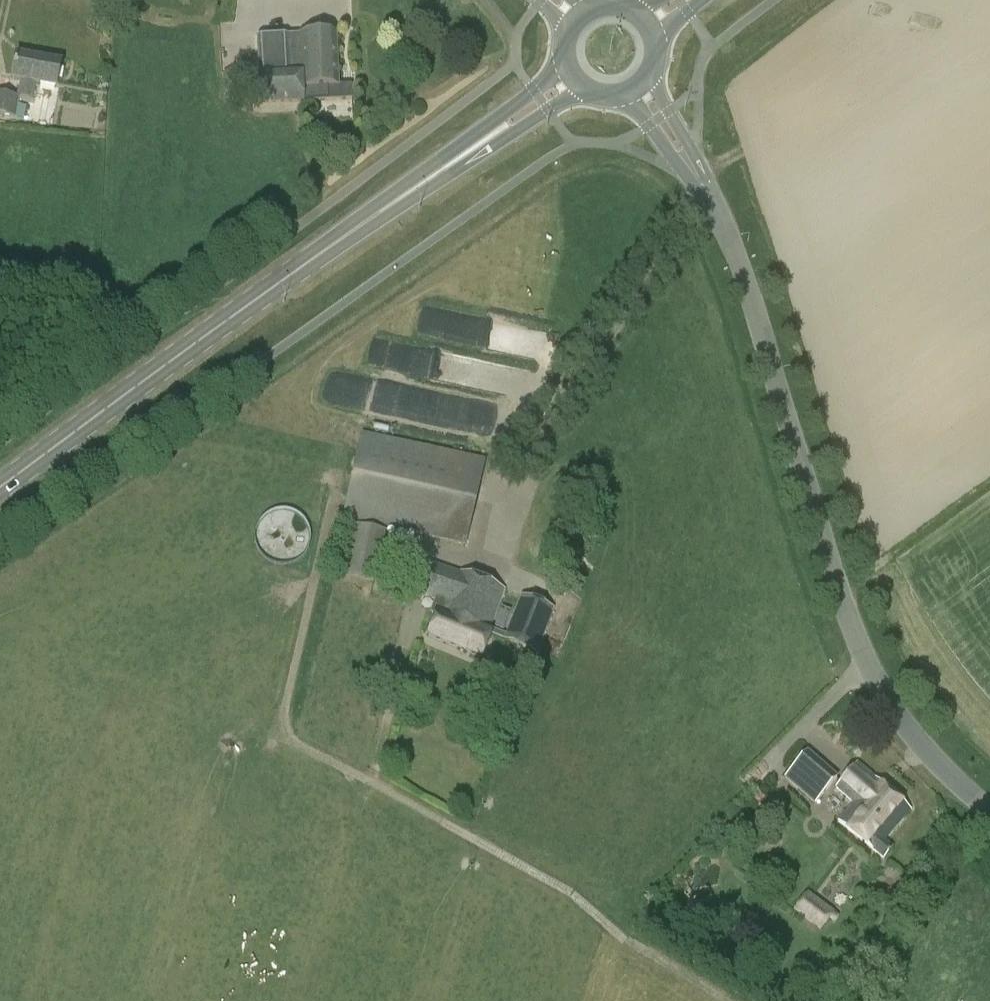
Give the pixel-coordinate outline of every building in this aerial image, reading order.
[(257,37),(260,104),(352,99),(351,85),(338,86),(336,33),(257,37)] [(19,81),(16,97),(0,94),(0,116),(15,119),(16,117),(24,119),(26,108),(17,106),(19,99),(32,101),(35,84),(56,88),(60,64),(16,55),(11,80),(19,81)] [(496,347),(518,353),(525,329),(503,323),(496,347)] [(450,357),(449,382),(468,382),(469,357),(450,357)] [(419,422),(449,422),(449,395),(419,395),(419,422)] [(361,434),(342,518),(404,533),(399,555),(417,558),(423,537),(465,546),(485,461),(361,434)] [(490,633),(489,633),(505,588),(460,571),(459,574),(433,565),(423,596),(435,601),(433,609),(434,609),(427,634),(480,657),(490,633)] [(521,595),(502,642),(537,654),(554,609),(521,595)] [(814,805),(838,778),(807,751),(783,778),(814,805)] [(853,803),(838,820),(884,859),(893,848),(884,840),(910,810),(856,764),(836,787),(853,803)] [(835,912),(808,892),(793,911),(820,932),(835,912)]
